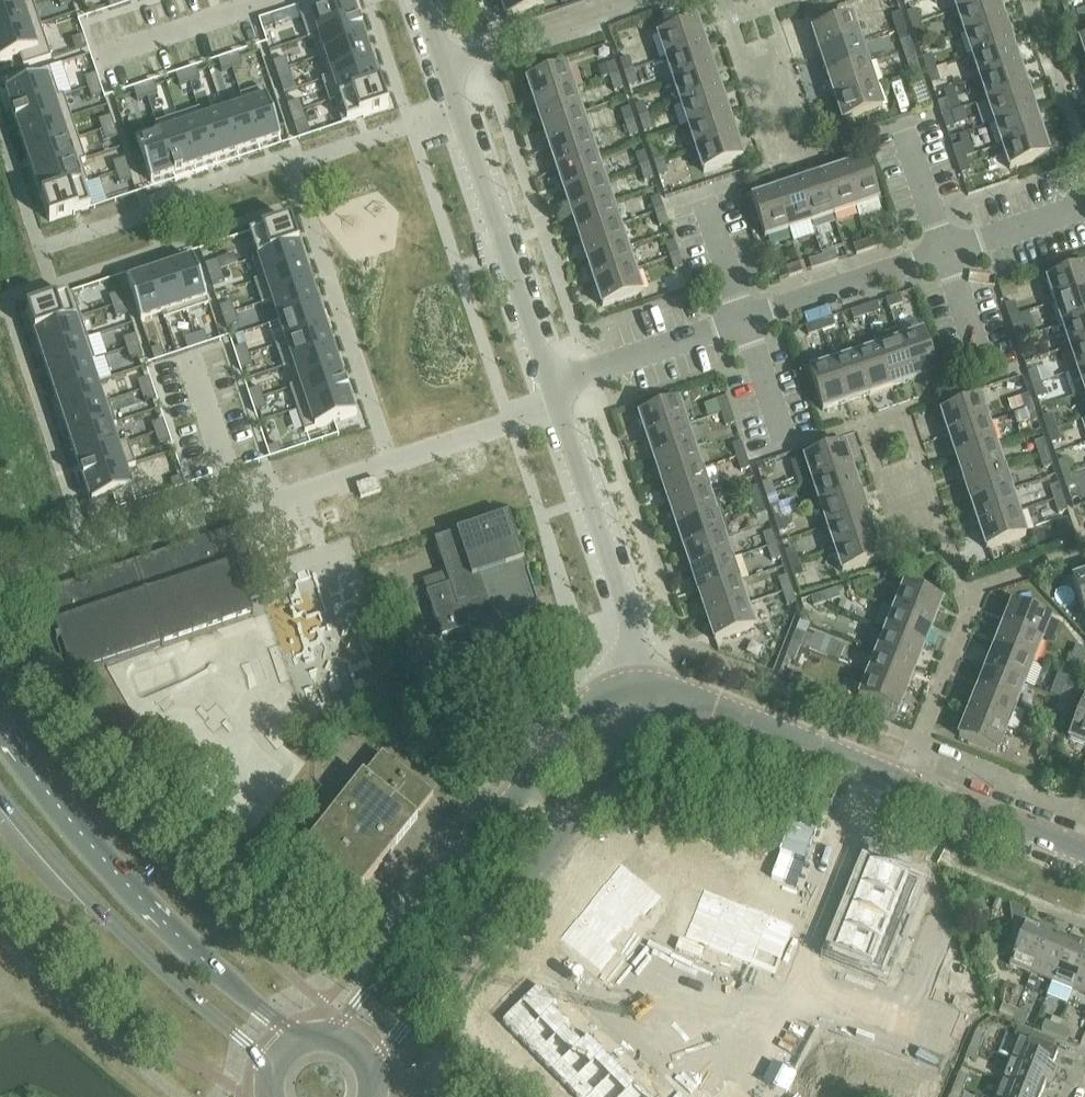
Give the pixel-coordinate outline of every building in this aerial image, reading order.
[(28,7),(26,0),(0,0),(0,17),(28,7)] [(60,8),(73,4),(71,0),(57,0),(60,8)] [(110,12),(121,9),(118,0),(106,0),(110,12)] [(121,9),(131,5),(129,0),(118,0),(121,9)] [(506,22),(543,9),(540,0),(499,0),(506,22)] [(957,13),(996,0),(953,0),(957,13)] [(996,0),(957,13),(965,36),(1004,23),(996,0)] [(325,1),(298,10),(308,40),(308,41),(313,40),(313,39),(359,23),(351,1),(328,9),(325,1)] [(0,17),(0,41),(40,27),(33,6),(33,5),(28,7),(0,17)] [(1076,13),(1080,23),(1084,21),(1084,10),(1076,13)] [(907,15),(912,29),(921,25),(916,11),(907,15)] [(891,17),(896,31),(905,28),(900,14),(891,17)] [(271,17),(258,21),(262,32),(275,28),(271,17)] [(813,33),(821,56),(860,43),(852,19),(813,33)] [(359,23),(313,39),(313,40),(320,60),(366,44),(359,23)] [(1004,23),(965,36),(972,58),(1011,45),(1004,23)] [(657,38),(666,62),(705,49),(697,25),(657,38)] [(921,25),(912,29),(916,41),(925,38),(921,25)] [(0,41),(0,65),(20,59),(23,69),(51,60),(40,27),(0,41)] [(905,28),(896,31),(900,44),(909,41),(905,28)] [(84,37),(71,41),(75,52),(87,48),(84,37)] [(860,43),(821,56),(828,79),(867,66),(860,43)] [(366,44),(320,60),(327,80),(327,81),(373,65),(366,44)] [(1011,45),(972,58),(980,80),(1019,67),(1011,45)] [(705,49),(666,62),(673,84),(712,71),(705,49)] [(238,55),(228,58),(232,71),(243,67),(238,55)] [(922,60),(927,73),(936,70),(932,57),(922,60)] [(228,58),(218,62),(222,74),(232,71),(228,58)] [(620,62),(625,76),(634,73),(629,59),(620,62)] [(906,62),(911,76),(920,73),(915,59),(906,62)] [(285,60),(273,64),(276,75),(289,70),(285,60)] [(609,80),(610,80),(619,78),(614,64),(605,67),(609,80)] [(327,80),(322,82),(329,103),(330,105),(335,103),(334,102),(380,86),(373,65),(327,81),(327,80)] [(867,66),(828,79),(836,101),(875,88),(867,66)] [(605,67),(598,70),(602,82),(609,80),(605,67)] [(1019,67),(980,80),(987,103),(1027,90),(1019,67)] [(526,82),(534,105),(574,92),(566,68),(526,82)] [(196,69),(186,73),(190,85),(200,82),(196,69)] [(289,70),(276,75),(280,85),(292,81),(289,70)] [(936,70),(927,73),(931,87),(941,83),(936,70)] [(712,71),(673,84),(680,107),(720,94),(712,71)] [(186,73),(175,76),(179,89),(190,85),(186,73)] [(634,73),(625,76),(629,89),(638,86),(634,73)] [(920,73),(911,76),(915,89),(924,86),(920,73)] [(97,76),(84,80),(88,91),(100,86),(97,76)] [(52,78),(6,93),(13,115),(59,100),(59,99),(52,78)] [(619,78),(610,80),(614,94),(623,91),(619,78)] [(154,83),(143,86),(148,99),(158,95),(155,88),(154,83)] [(100,86),(88,91),(91,101),(103,97),(100,86)] [(143,86),(133,90),(134,95),(137,103),(148,99),(143,86)] [(380,86),(334,102),(335,103),(342,126),(388,110),(380,86)] [(875,88),(836,101),(844,125),(883,112),(875,88)] [(241,97),(240,97),(244,108),(245,107),(258,147),(280,140),(263,90),(241,97)] [(1027,90),(987,103),(995,125),(1034,112),(1027,90)] [(574,92),(534,105),(542,127),(581,114),(574,92)] [(720,94),(680,107),(688,129),(728,117),(720,94)] [(59,100),(13,115),(20,136),(71,119),(64,98),(64,97),(59,99),(59,100)] [(937,104),(942,118),(951,115),(947,101),(937,104)] [(300,102),(287,107),(291,117),(303,113),(300,102)] [(635,107),(640,120),(649,117),(644,104),(635,107)] [(244,108),(223,114),(237,155),(258,147),(245,107),(244,108)] [(620,112),(624,125),(633,122),(629,109),(620,112)] [(199,111),(178,119),(195,169),(216,162),(202,122),(203,121),(200,111),(199,111)] [(1034,112),(995,125),(1003,148),(1042,135),(1034,112)] [(303,113),(291,117),(294,127),(306,123),(303,113)] [(203,121),(202,122),(216,162),(237,155),(223,114),(203,121)] [(581,114),(542,127),(549,150),(589,137),(581,114)] [(951,115),(942,118),(946,132),(956,128),(951,115)] [(649,117),(640,120),(644,134),(653,131),(649,117)] [(728,117),(688,129),(695,152),(735,139),(728,117)] [(111,118),(98,123),(102,133),(114,129),(111,118)] [(71,119),(20,136),(27,157),(78,141),(71,119)] [(157,126),(155,126),(157,131),(158,131),(174,176),(195,169),(178,119),(157,126)] [(633,122),(624,125),(629,139),(638,136),(633,122)] [(114,129),(102,133),(105,143),(118,139),(114,129)] [(157,131),(136,138),(151,184),(174,176),(158,131),(157,131)] [(1042,135),(1003,148),(1010,171),(1049,158),(1042,135)] [(589,137),(549,150),(557,172),(596,159),(589,137)] [(735,139),(695,152),(703,175),(743,162),(735,139)] [(78,141),(27,157),(34,178),(79,164),(79,165),(85,163),(85,162),(78,141)] [(952,150),(957,163),(966,160),(962,146),(952,150)] [(650,152),(655,165),(664,162),(659,149),(650,152)] [(635,157),(640,170),(648,167),(644,154),(635,157)] [(596,159),(557,172),(564,196),(604,182),(596,159)] [(966,160),(957,163),(962,176),(971,173),(966,160)] [(125,161),(112,165),(116,175),(128,171),(125,161)] [(664,162),(655,165),(659,178),(668,175),(664,162)] [(866,163),(842,171),(855,210),(879,201),(866,163)] [(79,164),(34,178),(41,200),(81,187),(82,188),(87,186),(86,185),(79,165),(79,164)] [(648,167),(640,170),(644,183),(653,180),(648,167)] [(128,171),(116,175),(119,186),(132,182),(128,171)] [(842,171),(820,178),(833,217),(855,210),(842,171)] [(820,178),(798,186),(811,224),(833,217),(820,178)] [(604,182),(564,196),(572,218),(612,205),(604,182)] [(798,186),(775,194),(788,232),(811,224),(798,186)] [(81,187),(41,200),(49,224),(89,211),(82,188),(81,187)] [(766,240),(788,232),(775,194),(753,201),(766,240)] [(655,217),(664,214),(660,199),(650,202),(655,217)] [(612,205),(572,218),(579,240),(619,227),(612,205)] [(664,214),(655,217),(659,229),(668,226),(664,214)] [(291,223),(250,237),(257,260),(258,261),(299,247),(291,223)] [(619,227),(579,240),(587,262),(627,250),(619,227)] [(880,238),(866,243),(869,251),(883,247),(880,238)] [(665,246),(670,260),(679,257),(674,243),(665,246)] [(854,247),(857,255),(869,251),(866,243),(854,247)] [(257,260),(252,261),(253,262),(259,282),(260,283),(306,268),(299,247),(258,261),(257,260)] [(627,250),(587,262),(594,285),(634,272),(627,250)] [(835,253),(822,258),(825,266),(838,262),(835,253)] [(683,270),(679,257),(670,260),(674,273),(683,270)] [(812,270),(825,266),(822,258),(809,262),(812,270)] [(192,261),(171,268),(186,314),(208,307),(192,261)] [(217,262),(205,267),(208,277),(221,273),(217,262)] [(789,278),(802,274),(799,265),(786,270),(789,278)] [(171,268),(149,276),(163,317),(162,317),(164,322),(186,314),(171,268)] [(259,282),(255,284),(255,285),(262,306),(263,307),(267,305),(267,304),(313,290),(306,268),(260,283),(259,282)] [(1055,305),(1084,295),(1084,268),(1047,281),(1055,305)] [(634,272),(594,285),(602,309),(642,296),(634,272)] [(221,273),(208,277),(212,287),(224,283),(221,273)] [(149,276),(127,283),(141,324),(162,317),(163,317),(149,276)] [(313,290),(267,304),(267,305),(274,325),(320,310),(313,290)] [(121,295),(109,299),(112,309),(125,305),(121,295)] [(1055,305),(1063,327),(1084,319),(1084,295),(1055,305)] [(899,296),(886,300),(889,310),(902,305),(899,296)] [(72,297),(27,312),(35,335),(80,320),(72,297)] [(1014,303),(1005,306),(1009,319),(1018,316),(1014,303)] [(876,304),(863,308),(867,317),(879,313),(876,304)] [(125,305),(112,309),(116,319),(128,315),(125,305)] [(231,305),(219,309),(222,319),(235,315),(231,305)] [(854,322),(866,317),(867,317),(863,308),(851,312),(854,322)] [(320,310),(274,325),(281,346),(281,347),(327,332),(320,310)] [(235,315),(222,319),(226,330),(238,326),(235,315)] [(831,319),(819,324),(822,333),(835,328),(831,319)] [(1063,327),(1070,350),(1084,345),(1084,319),(1063,327)] [(80,320),(35,335),(42,356),(87,341),(80,320)] [(920,323),(895,332),(896,333),(899,343),(913,381),(937,374),(920,323)] [(809,337),(822,333),(819,324),(806,328),(809,337)] [(1013,329),(1017,342),(1026,339),(1021,326),(1013,329)] [(281,346),(276,347),(276,348),(283,370),(284,370),(289,369),(288,368),(334,353),(327,332),(281,347),(281,346)] [(874,340),(878,350),(890,389),(913,381),(899,343),(896,333),(874,340)] [(204,334),(194,337),(198,350),(208,346),(204,334)] [(136,337),(123,341),(127,351),(139,347),(136,337)] [(194,337),(183,341),(188,353),(198,350),(194,337)] [(1026,339),(1017,342),(1021,355),(1030,352),(1026,339)] [(87,341),(42,356),(49,377),(90,364),(90,365),(94,363),(94,362),(87,341)] [(1070,350),(1078,371),(1084,369),(1084,345),(1070,350)] [(139,347),(127,351),(130,362),(143,358),(139,347)] [(245,347),(233,351),(236,362),(249,358),(245,347)] [(161,348),(151,352),(155,364),(165,361),(161,348)] [(878,350),(855,358),(868,397),(890,389),(878,350)] [(334,353),(288,368),(289,369),(295,388),(295,389),(341,374),(334,353)] [(249,358),(236,362),(240,372),(252,368),(249,358)] [(855,358),(832,366),(845,404),(868,397),(855,358)] [(90,364),(49,377),(56,399),(97,385),(90,365),(90,364)] [(823,411),(845,404),(832,366),(810,373),(823,411)] [(1065,376),(1072,398),(1084,394),(1084,369),(1078,371),(1065,376)] [(1028,374),(1032,387),(1041,384),(1037,371),(1028,374)] [(295,388),(290,390),(290,391),(297,412),(348,395),(341,374),(295,389),(295,388)] [(150,379),(137,383),(141,394),(153,390),(150,379)] [(1041,384),(1032,387),(1037,400),(1045,397),(1041,384)] [(97,385),(56,399),(63,420),(104,406),(104,405),(97,385)] [(153,390),(141,394),(144,404),(157,400),(153,390)] [(260,390),(247,394),(251,404),(263,400),(260,390)] [(348,395),(297,412),(305,434),(355,417),(348,395)] [(1019,399),(1024,413),(1032,410),(1028,396),(1019,399)] [(718,401),(723,414),(731,411),(727,398),(718,401)] [(263,400),(251,404),(254,415),(267,410),(263,400)] [(941,414),(949,438),(987,425),(979,401),(941,414)] [(104,406),(63,420),(70,441),(111,427),(112,428),(117,426),(116,425),(109,404),(109,403),(104,405),(104,406)] [(639,416),(647,440),(686,427),(679,403),(639,416)] [(1032,410),(1024,413),(1028,425),(1036,422),(1032,410)] [(736,425),(731,411),(723,414),(727,427),(736,425)] [(1043,419),(1047,431),(1056,429),(1052,416),(1043,419)] [(164,422),(151,426),(155,436),(167,432),(164,422)] [(987,425),(949,438),(956,460),(995,447),(987,425)] [(111,427),(70,441),(77,462),(118,448),(118,447),(112,428),(111,427)] [(686,427),(647,440),(655,462),(694,449),(686,427)] [(1060,442),(1056,429),(1047,431),(1052,445),(1060,442)] [(167,432),(155,436),(158,447),(171,442),(167,432)] [(1035,444),(1039,457),(1047,454),(1043,441),(1035,444)] [(118,448),(77,462),(85,483),(125,470),(126,471),(136,467),(135,466),(128,445),(128,444),(118,447),(118,448)] [(738,459),(746,456),(742,444),(733,447),(738,459)] [(271,448),(266,450),(270,461),(282,456),(279,446),(271,448)] [(805,460),(813,483),(851,470),(843,447),(805,460)] [(995,447),(956,460),(964,482),(1002,470),(995,447)] [(694,449),(655,462),(662,485),(701,471),(694,449)] [(1047,454),(1039,457),(1043,470),(1052,467),(1047,454)] [(746,456),(738,459),(742,473),(750,470),(746,456)] [(1058,464),(1062,477),(1071,474),(1067,461),(1058,464)] [(125,470),(85,483),(92,506),(133,492),(126,471),(125,470)] [(851,470),(813,483),(820,505),(858,493),(851,470)] [(1002,470),(964,482),(972,505),(1010,492),(1002,470)] [(701,471),(662,485),(670,507),(708,494),(701,471)] [(1071,474),(1062,477),(1067,489),(1075,487),(1071,474)] [(178,480),(170,482),(174,493),(186,489),(183,478),(178,480)] [(377,481),(357,487),(360,499),(361,500),(381,494),(377,481)] [(775,495),(774,495),(771,482),(763,485),(767,498),(775,495)] [(1049,489),(1054,502),(1062,499),(1058,486),(1049,489)] [(748,491),(753,504),(761,501),(757,488),(748,491)] [(1010,492),(972,505),(979,527),(1017,515),(1010,492)] [(858,493),(820,505),(827,528),(866,515),(858,493)] [(708,494),(670,507),(677,530),(716,517),(708,494)] [(1062,499),(1054,502),(1058,515),(1066,512),(1062,499)] [(766,514),(761,501),(753,504),(757,517),(766,514)] [(771,507),(775,520),(783,517),(778,505),(771,507)] [(866,515),(827,528),(835,551),(874,537),(866,515)] [(1017,515),(979,527),(987,550),(1025,538),(1017,515)] [(508,517),(434,542),(450,587),(426,595),(442,640),(469,630),(481,665),(513,654),(513,655),(523,635),(522,632),(519,630),(530,609),(533,610),(535,609),(537,607),(537,604),(508,517)] [(716,517),(677,530),(685,552),(723,539),(716,517)] [(787,530),(783,517),(775,520),(779,533),(787,530)] [(1067,521),(1054,525),(1060,542),(1073,538),(1067,521)] [(240,527),(188,545),(135,563),(164,647),(254,617),(249,604),(264,599),(240,527)] [(763,536),(768,549),(776,546),(772,534),(763,536)] [(874,537),(835,551),(842,574),(881,561),(874,537)] [(723,539),(685,552),(692,574),(731,562),(723,539)] [(776,546),(768,549),(772,562),(781,559),(776,546)] [(786,552),(790,566),(798,563),(794,550),(786,552)] [(731,562),(692,574),(700,597),(738,584),(731,562)] [(135,563),(52,591),(30,598),(54,668),(67,664),(72,678),(107,667),(164,647),(135,563)] [(803,575),(798,563),(790,566),(794,578),(803,575)] [(1072,581),(1084,618),(1084,577),(1072,581)] [(778,581),(783,594),(792,591),(787,578),(778,581)] [(853,585),(856,593),(869,589),(866,580),(853,585)] [(738,584),(700,597),(708,619),(746,606),(738,584)] [(904,587),(895,610),(933,625),(942,602),(904,587)] [(837,590),(825,595),(827,603),(840,599),(837,590)] [(796,604),(792,591),(783,594),(787,607),(796,604)] [(814,608),(827,603),(825,595),(812,599),(814,608)] [(1012,605),(1003,628),(1041,643),(1050,620),(1012,605)] [(746,606),(708,619),(715,642),(754,630),(746,606)] [(933,625),(895,610),(886,632),(924,647),(933,625)] [(1003,628),(995,650),(1033,665),(1041,643),(1003,628)] [(796,632),(791,645),(800,649),(800,647),(805,636),(796,632)] [(924,647),(886,632),(878,654),(916,669),(924,647)] [(805,636),(800,647),(829,658),(835,643),(815,635),(814,637),(805,634),(805,636)] [(800,649),(791,645),(786,658),(795,661),(800,649)] [(1076,646),(1073,655),(1084,660),(1084,650),(1076,646)] [(995,650),(986,672),(1024,687),(1033,665),(995,650)] [(916,669),(878,654),(869,676),(907,691),(916,669)] [(1073,655),(1069,664),(1083,670),(1084,663),(1084,660),(1073,655)] [(986,672),(977,694),(1015,709),(1024,687),(986,672)] [(907,691),(869,676),(860,699),(897,714),(907,691)] [(1064,688),(1060,701),(1068,704),(1074,691),(1064,688)] [(977,694),(969,716),(1006,731),(1015,709),(977,694)] [(1068,704),(1060,701),(1054,714),(1063,717),(1068,704)] [(1084,747),(1084,702),(1068,740),(1084,747)] [(997,753),(1006,731),(969,716),(959,739),(997,753)] [(1047,732),(1042,745),(1051,748),(1056,736),(1047,732)] [(1051,748),(1042,745),(1037,758),(1046,761),(1051,748)] [(434,795),(383,756),(366,777),(364,776),(307,848),(361,891),(419,820),(417,818),(434,795)] [(620,864),(604,884),(642,915),(641,916),(645,919),(646,918),(662,898),(620,864)] [(869,864),(859,889),(909,909),(918,884),(869,864)] [(604,884),(590,902),(623,929),(623,930),(627,933),(627,932),(641,916),(642,915),(604,884)] [(859,889),(850,909),(900,929),(909,909),(859,889)] [(684,939),(684,940),(708,949),(728,899),(704,890),(684,939)] [(728,899),(708,949),(729,958),(749,908),(728,899)] [(590,902),(576,919),(609,946),(610,945),(623,930),(623,929),(590,902)] [(1023,907),(1009,902),(1012,921),(1025,919),(1023,907)] [(749,908),(729,958),(750,966),(770,916),(749,908)] [(952,908),(940,912),(944,923),(956,918),(952,908)] [(850,909),(842,930),(892,950),(900,929),(850,909)] [(770,916),(750,966),(774,976),(794,925),(770,916)] [(956,918),(944,923),(947,933),(960,928),(956,918)] [(576,919),(559,940),(601,973),(618,953),(618,952),(610,945),(609,946),(576,919)] [(667,922),(663,932),(675,937),(679,927),(675,925),(667,922)] [(1009,967),(1031,976),(1049,930),(1040,927),(1038,932),(1025,927),(1009,967)] [(842,930),(833,954),(882,974),(892,950),(842,930)] [(1058,934),(1049,930),(1031,976),(1052,984),(1068,944),(1056,939),(1058,934)] [(663,932),(659,943),(667,946),(671,948),(675,937),(663,932)] [(1047,996),(1068,1005),(1073,992),(1084,961),(1084,945),(1082,943),(1080,949),(1068,944),(1052,984),(1047,996)] [(960,959),(948,963),(951,974),(964,969),(960,959)] [(1073,992),(1084,997),(1084,961),(1073,992)] [(575,970),(570,977),(579,983),(587,973),(578,966),(575,970)] [(650,966),(646,976),(658,981),(662,971),(657,969),(650,966)] [(964,969),(951,974),(955,984),(968,980),(964,969)] [(685,979),(683,983),(693,987),(698,975),(688,971),(685,979)] [(587,973),(579,983),(587,990),(592,984),(595,980),(587,973)] [(698,975),(693,987),(703,991),(705,987),(708,979),(698,975)] [(646,976),(642,986),(649,989),(654,991),(658,981),(646,976)] [(539,986),(501,1024),(519,1042),(554,1008),(555,1009),(558,1005),(557,1004),(539,986)] [(726,995),(724,1000),(735,1004),(739,992),(729,988),(726,995)] [(739,992),(735,1004),(745,1008),(747,1003),(750,996),(739,992)] [(610,999),(605,1005),(613,1012),(622,1001),(613,995),(610,999)] [(622,1001),(613,1012),(622,1018),(627,1012),(630,1008),(622,1001)] [(999,1016),(1012,1021),(1016,1012),(1003,1007),(999,1016)] [(554,1008),(519,1042),(535,1058),(566,1028),(567,1028),(570,1025),(569,1024),(555,1009),(554,1008)] [(1028,1017),(1017,1012),(1016,1012),(1012,1021),(1025,1026),(1028,1017)] [(645,1027),(640,1033),(648,1040),(657,1030),(648,1023),(645,1027)] [(1058,1029),(1045,1024),(1042,1033),(1054,1038),(1058,1029)] [(566,1028),(535,1058),(551,1074),(581,1043),(567,1028),(566,1028)] [(1071,1034),(1058,1029),(1054,1038),(1067,1043),(1071,1034)] [(657,1030),(648,1040),(657,1047),(662,1040),(665,1037),(657,1030)] [(976,1034),(971,1046),(980,1050),(985,1037),(976,1034)] [(581,1043),(551,1074),(566,1090),(605,1052),(589,1036),(588,1035),(581,1043)] [(1018,1040),(1009,1062),(1055,1080),(1058,1071),(1053,1069),(1058,1056),(1018,1040)] [(980,1050),(971,1046),(966,1059),(975,1063),(980,1050)] [(566,1090),(574,1096),(591,1096),(620,1068),(605,1052),(566,1090)] [(692,1058),(684,1068),(692,1075),(702,1066),(692,1058)] [(1009,1062),(1001,1083),(1037,1096),(1041,1096),(1045,1087),(1051,1089),(1055,1080),(1009,1062)] [(591,1096),(622,1096),(636,1084),(620,1068),(591,1096)] [(959,1075),(954,1088),(963,1092),(968,1079),(959,1075)] [(715,1077),(706,1087),(716,1094),(724,1084),(715,1077)] [(1001,1083),(995,1096),(1037,1096),(1001,1083)] [(622,1096),(649,1096),(636,1084),(622,1096)] [(954,1088),(951,1096),(961,1096),(963,1092),(954,1088)]
